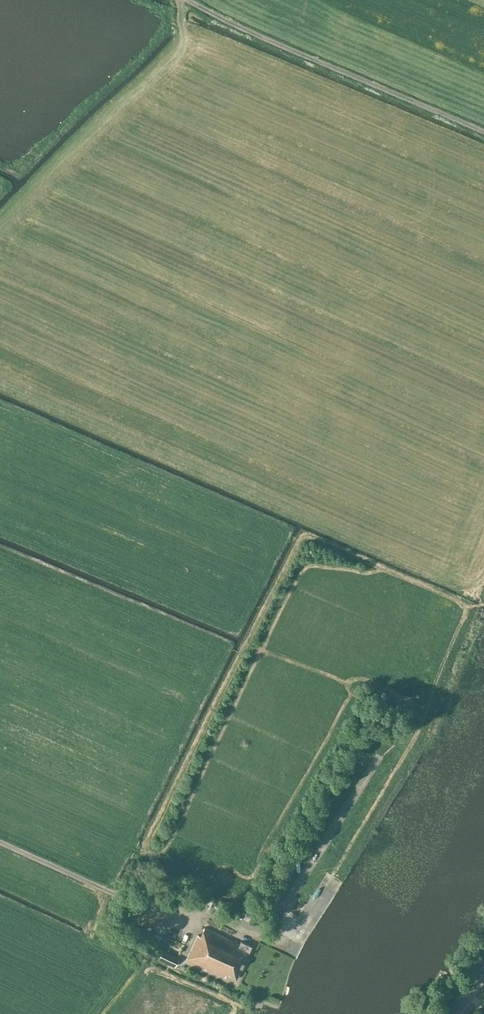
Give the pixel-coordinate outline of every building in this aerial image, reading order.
[(241,941),(240,944),(204,927),(200,936),(197,935),(187,959),(225,977),(226,975),(235,979),(251,946),(241,941)] [(176,940),(185,944),(188,936),(180,932),(176,940)] [(175,966),(179,958),(168,952),(164,961),(175,966)]
